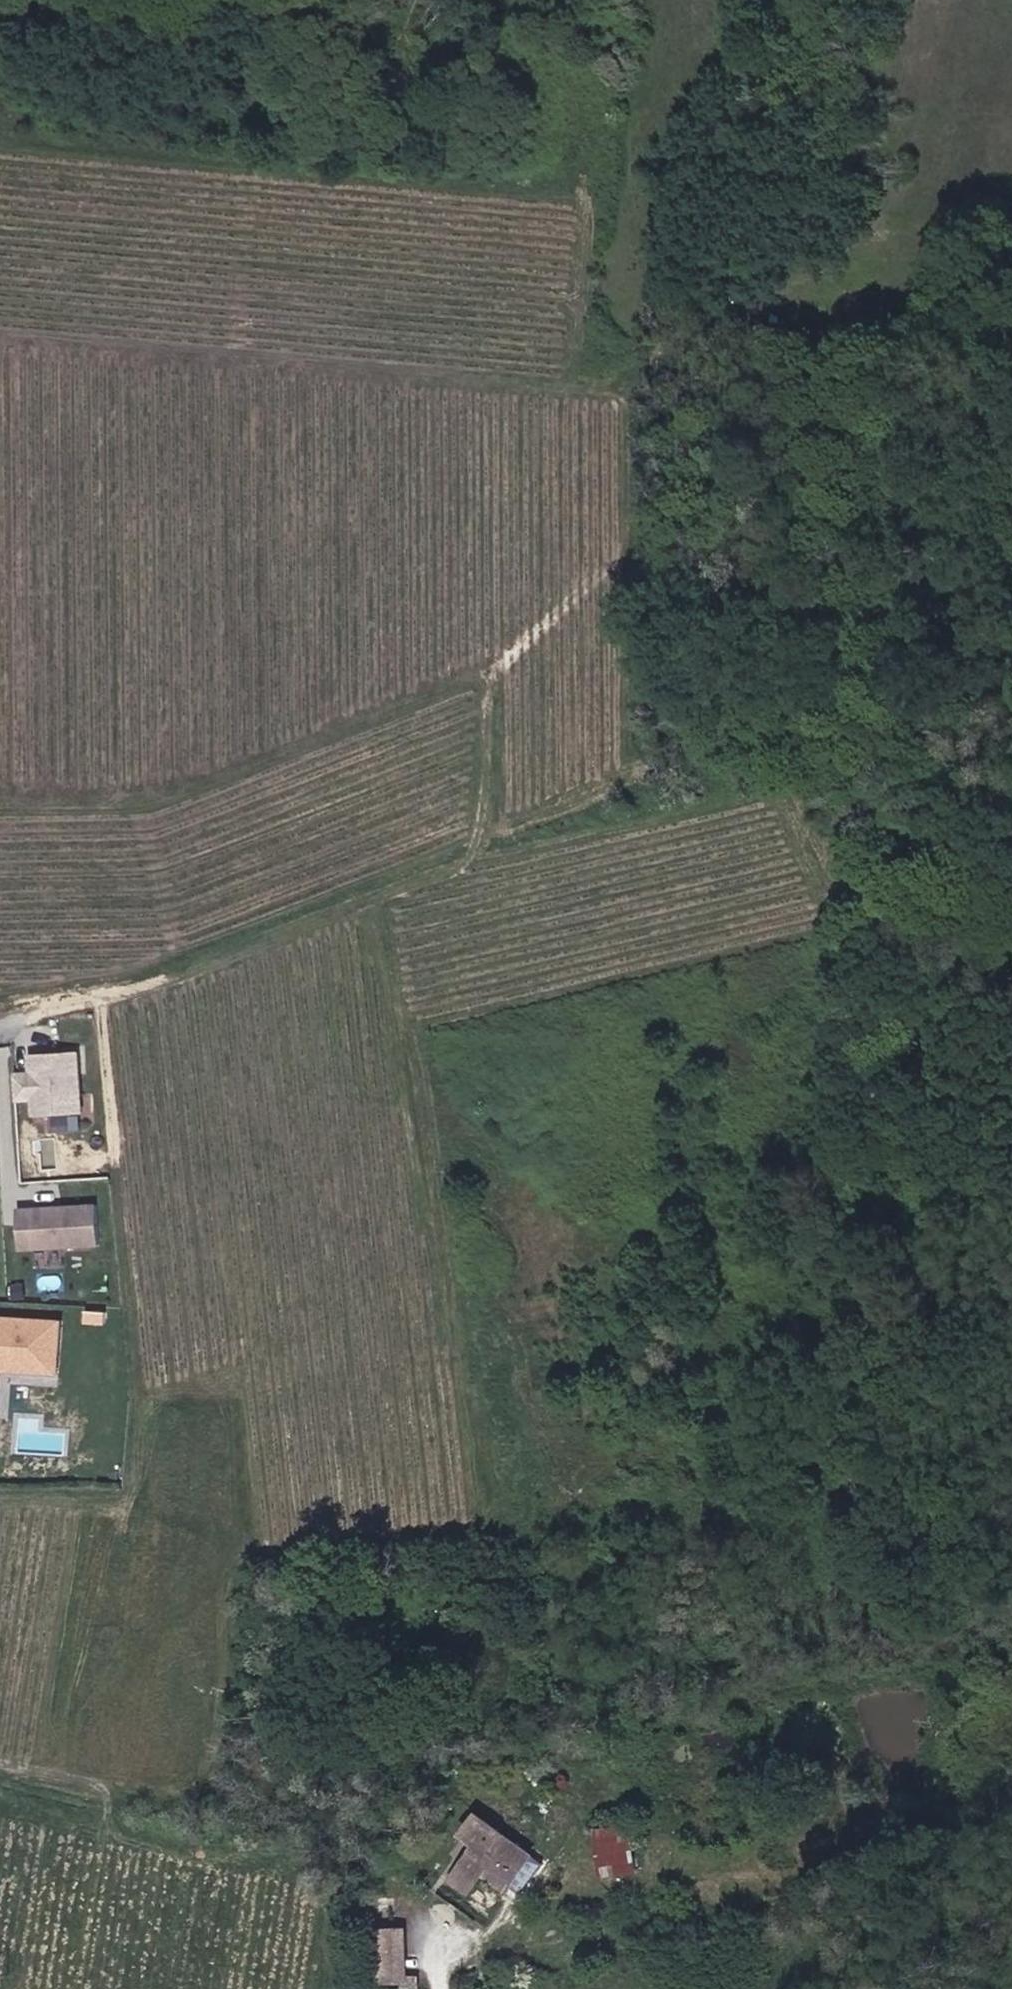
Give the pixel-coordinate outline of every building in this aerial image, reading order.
[(84,1109),(79,1050),(30,1054),(32,1071),(15,1073),(17,1099),(34,1098),(35,1114),(84,1109)] [(105,1239),(101,1199),(21,1206),(25,1246),(105,1239)] [(65,1317),(0,1313),(0,1366),(4,1366),(61,1370),(65,1317)] [(457,1845),(429,1880),(446,1893),(459,1876),(482,1894),(509,1859),(481,1836),(468,1853),(457,1845)] [(613,1875),(610,1837),(578,1839),(581,1878),(613,1875)]
